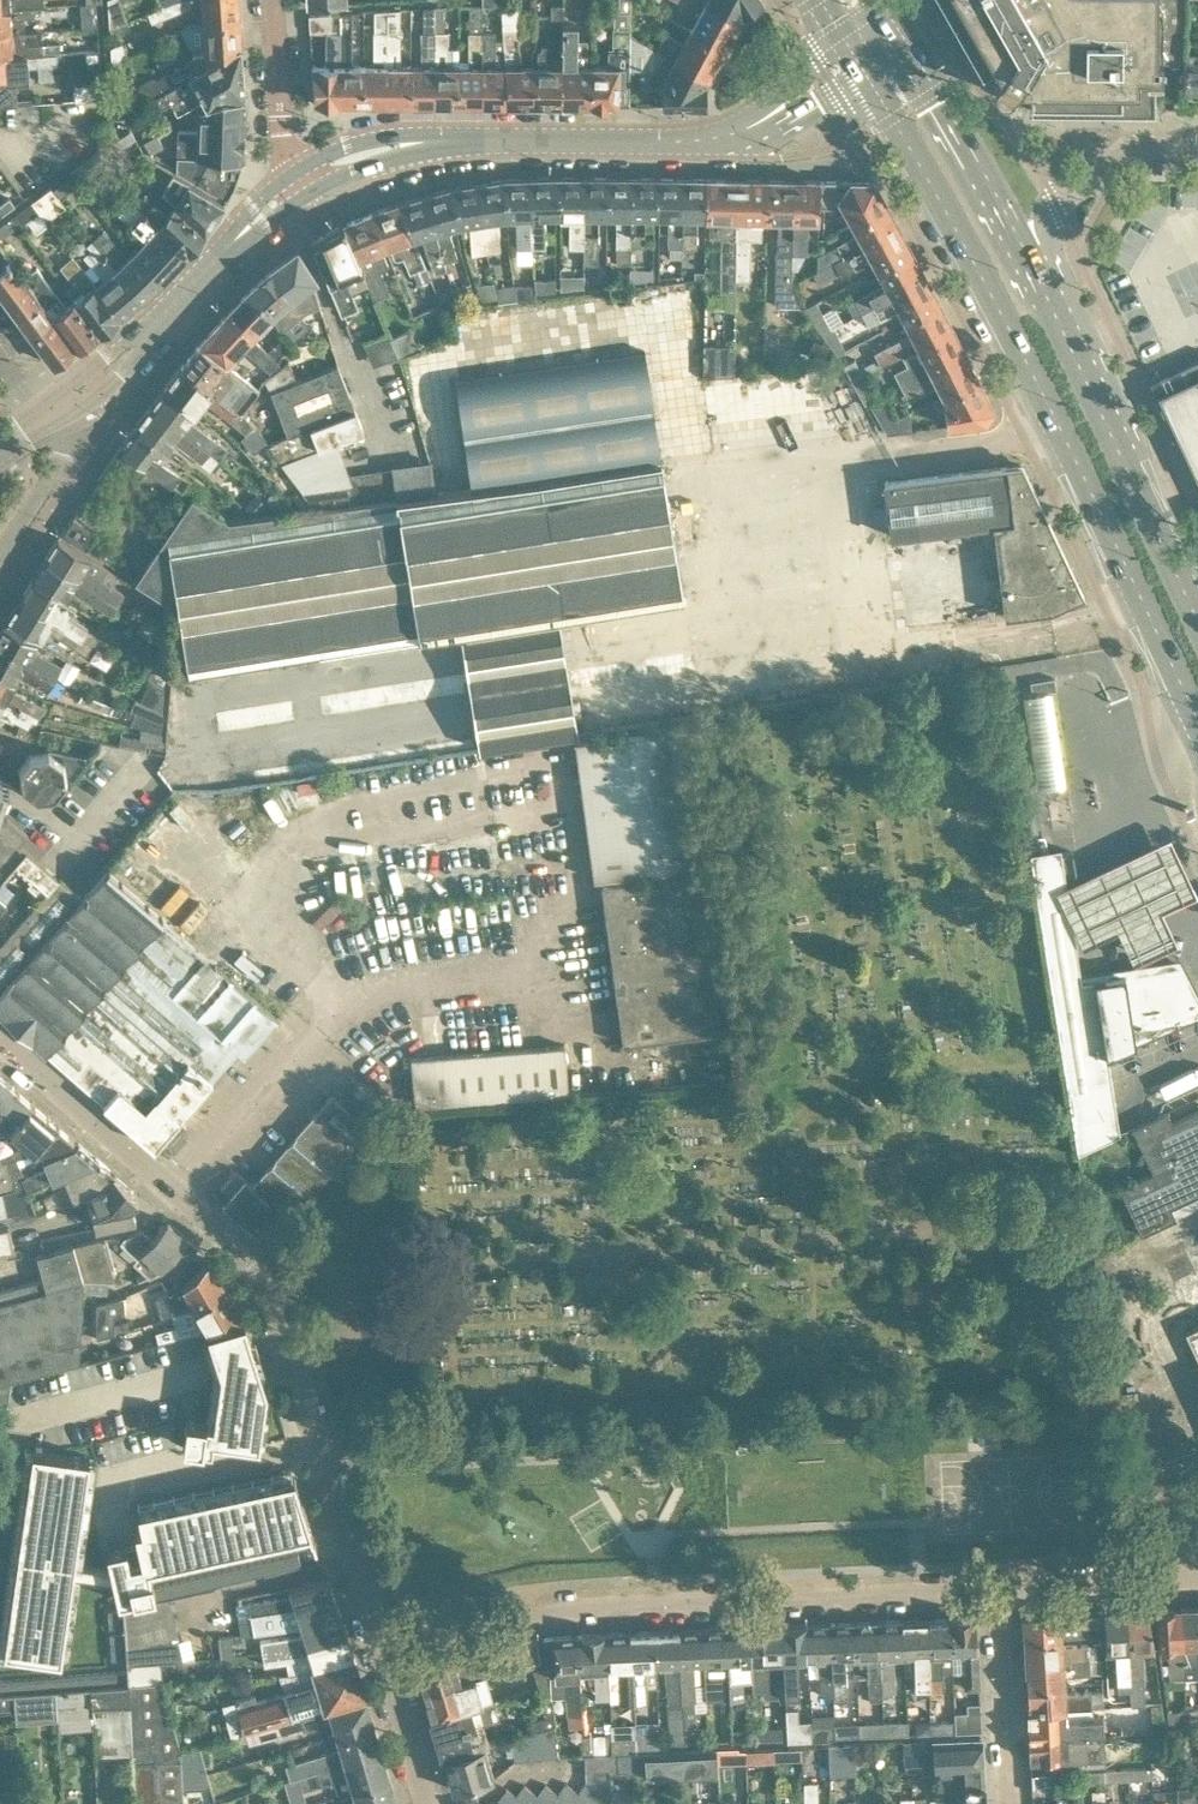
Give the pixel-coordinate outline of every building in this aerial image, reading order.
[(34,6),(45,5),(44,0),(0,0),(0,8),(34,6)] [(119,0),(107,0),(109,30),(128,22),(119,0)] [(162,5),(163,6),(167,17),(181,11),(176,0),(173,0),(162,5)] [(190,7),(201,6),(202,21),(240,19),(238,0),(189,0),(190,7)] [(689,29),(724,49),(740,19),(707,0),(682,0),(678,6),(697,17),(689,29)] [(740,19),(742,14),(763,1),(762,0),(707,0),(740,19)] [(980,66),(979,67),(980,68),(995,60),(1000,71),(995,80),(994,82),(994,84),(994,85),(994,86),(995,88),(995,89),(996,90),(997,92),(1000,93),(1002,94),(1004,95),(1005,94),(1008,94),(1010,93),(1011,92),(1012,91),(1018,82),(1030,81),(1030,108),(1031,108),(1031,107),(1121,108),(1121,109),(1154,109),(1154,76),(1160,76),(1161,42),(1183,42),(1183,40),(1185,0),(942,0),(980,66)] [(98,25),(96,1),(87,2),(79,3),(81,26),(98,25)] [(457,66),(457,104),(461,104),(474,104),(481,104),(481,32),(481,4),(467,5),(467,32),(467,59),(457,59),(457,66)] [(34,6),(0,8),(0,32),(26,30),(25,17),(35,16),(34,6)] [(421,65),(410,65),(410,104),(433,104),(433,19),(433,6),(422,7),(422,31),(421,31),(421,65)] [(533,85),(532,104),(537,104),(562,105),(562,26),(562,7),(551,7),(551,26),(547,26),(547,46),(543,46),(543,50),(537,55),(537,66),(537,85),(533,85)] [(399,8),(386,9),(386,103),(410,104),(410,65),(399,65),(399,8)] [(519,8),(503,8),(504,41),(507,104),(532,104),(533,85),(537,85),(537,66),(533,66),(520,65),(519,8)] [(373,64),(363,64),(362,103),(386,103),(386,9),(373,10),(373,64)] [(338,13),(309,15),(310,32),(323,31),(323,64),(312,64),(314,103),(339,103),(338,13)] [(339,103),(362,103),(363,64),(353,64),(353,13),(338,13),(339,103)] [(609,66),(591,66),(591,105),(629,105),(630,68),(630,34),(629,13),(615,13),(615,29),(614,29),(614,50),(609,50),(609,66)] [(160,88),(189,71),(241,41),(240,19),(202,21),(190,22),(183,26),(195,47),(196,57),(155,80),(160,88)] [(445,19),(433,19),(433,104),(457,104),(457,66),(457,59),(457,46),(447,46),(447,31),(445,31),(445,19)] [(578,26),(562,26),(562,105),(591,105),(591,66),(587,66),(587,39),(578,39),(578,26)] [(655,49),(664,53),(673,59),(674,58),(709,77),(724,49),(689,29),(682,43),(664,32),(655,49)] [(58,52),(60,52),(60,42),(27,44),(26,30),(0,32),(0,56),(58,52)] [(481,32),(481,104),(507,104),(504,41),(494,41),(494,32),(481,32)] [(630,68),(642,68),(642,42),(630,34),(630,68)] [(1183,40),(1183,42),(1182,85),(1197,86),(1197,41),(1183,40)] [(222,96),(246,97),(241,41),(189,71),(194,81),(183,87),(180,82),(152,98),(157,109),(171,101),(177,111),(202,96),(207,104),(222,96)] [(0,56),(0,106),(17,104),(15,80),(30,79),(29,65),(39,64),(59,62),(58,52),(0,56)] [(673,59),(664,53),(658,64),(669,70),(663,81),(662,105),(706,106),(706,82),(709,77),(674,58),(673,59)] [(106,84),(75,85),(75,100),(111,98),(109,90),(106,84)] [(177,129),(176,169),(197,182),(226,199),(235,183),(243,159),(245,120),(246,97),(222,96),(207,104),(199,109),(198,130),(177,129)] [(107,120),(95,127),(108,145),(119,137),(107,120)] [(157,135),(143,141),(150,155),(164,148),(157,135)] [(101,151),(71,173),(71,174),(79,183),(81,187),(111,165),(101,151)] [(172,173),(162,191),(175,203),(206,231),(224,203),(172,173)] [(71,174),(54,189),(62,198),(79,183),(71,174)] [(533,247),(529,177),(505,178),(506,216),(516,216),(517,247),(533,247)] [(555,216),(556,177),(529,177),(533,247),(533,254),(546,254),(546,216),(555,216)] [(585,177),(556,177),(555,216),(560,216),(560,222),(570,222),(570,246),(584,246),(585,177)] [(585,177),(584,246),(584,264),(598,264),(598,216),(608,216),(609,177),(585,177)] [(631,177),(609,177),(608,216),(616,216),(616,264),(630,265),(630,248),(631,177)] [(655,177),(631,177),(630,248),(645,248),(645,216),(654,216),(655,177)] [(683,257),(683,255),(683,248),(683,178),(655,177),(654,216),(669,216),(669,248),(670,248),(670,257),(683,257)] [(505,178),(481,182),(483,218),(486,250),(500,249),(497,217),(506,216),(505,178)] [(707,178),(683,178),(683,248),(697,248),(697,216),(706,216),(706,218),(707,178)] [(707,178),(706,218),(710,218),(710,237),(722,237),(721,291),(729,291),(735,291),(735,277),(735,273),(736,178),(710,178),(707,178)] [(735,273),(735,277),(750,278),(750,252),(750,239),(762,239),(763,218),(766,218),(767,179),(763,179),(739,178),(736,178),(735,273)] [(792,252),(793,179),(767,179),(767,218),(777,218),(777,250),(775,250),(774,304),(801,304),(791,285),(792,252)] [(820,180),(793,179),(792,252),(806,252),(806,219),(820,219),(820,180)] [(840,200),(852,222),(886,204),(873,180),(824,180),(824,203),(834,204),(840,200)] [(471,252),(486,250),(483,218),(481,182),(452,186),(457,223),(469,222),(471,252)] [(52,186),(32,201),(40,211),(47,221),(66,206),(54,189),(52,186)] [(452,186),(425,194),(434,232),(445,263),(457,259),(447,227),(457,223),(452,186)] [(1142,204),(1160,204),(1161,187),(1143,186),(1142,204)] [(129,201),(186,254),(206,231),(175,203),(166,214),(143,194),(138,200),(133,196),(129,201)] [(434,232),(425,194),(400,202),(415,238),(422,235),(434,273),(447,269),(445,263),(434,232)] [(0,204),(0,208),(4,213),(15,205),(10,197),(0,204)] [(32,201),(12,216),(19,226),(28,220),(40,211),(32,201)] [(133,249),(164,278),(186,254),(129,201),(125,206),(118,213),(123,217),(145,237),(133,249)] [(415,238),(400,202),(372,211),(385,245),(388,244),(392,256),(398,258),(405,255),(410,270),(412,269),(425,264),(415,238)] [(819,253),(819,269),(899,226),(887,204),(852,222),(858,233),(819,253)] [(379,248),(385,245),(372,211),(343,224),(362,269),(368,284),(374,299),(388,294),(380,272),(385,270),(386,265),(379,248)] [(368,284),(362,269),(343,224),(313,240),(325,271),(327,270),(342,310),(355,305),(350,291),(368,284)] [(819,269),(811,273),(818,285),(842,271),(843,273),(872,258),(878,269),(912,251),(900,227),(899,226),(819,269)] [(103,231),(92,240),(93,241),(143,298),(164,278),(133,249),(126,257),(107,236),(103,231)] [(94,285),(119,318),(143,298),(93,241),(87,246),(90,250),(84,255),(103,277),(94,285)] [(54,364),(77,348),(24,275),(1,244),(0,243),(0,291),(54,364)] [(307,267),(297,251),(272,269),(249,290),(271,314),(281,332),(305,310),(319,303),(312,278),(307,267)] [(927,277),(912,251),(878,269),(885,283),(847,303),(854,316),(863,311),(927,277)] [(72,255),(59,266),(74,282),(66,289),(72,297),(98,333),(119,318),(94,285),(76,260),(72,255)] [(425,264),(412,269),(418,284),(431,278),(426,265),(425,264)] [(36,266),(24,275),(77,348),(98,333),(72,297),(64,303),(36,266)] [(654,276),(654,267),(630,266),(630,282),(645,280),(654,276)] [(583,276),(560,275),(560,290),(583,287),(583,276)] [(927,277),(863,311),(869,324),(899,308),(905,320),(939,301),(927,277)] [(535,283),(536,293),(556,291),(556,278),(535,279),(535,283)] [(475,291),(472,282),(454,289),(458,302),(474,300),(475,291)] [(494,282),(477,283),(480,293),(484,299),(499,297),(496,286),(494,282)] [(496,286),(499,297),(500,302),(517,300),(514,286),(514,284),(496,286)] [(529,284),(514,286),(517,300),(530,298),(529,284)] [(454,289),(438,295),(444,309),(460,307),(458,302),(454,289)] [(251,336),(271,314),(249,290),(227,312),(251,336)] [(817,300),(803,307),(822,333),(832,328),(823,312),(817,300)] [(912,332),(875,351),(878,357),(882,363),(901,354),(952,327),(941,305),(939,301),(905,320),(907,323),(912,332)] [(206,336),(199,344),(226,363),(231,357),(242,346),(272,374),(281,366),(275,361),(267,352),(251,336),(227,312),(206,336)] [(832,328),(822,333),(837,353),(845,349),(834,327),(832,328)] [(906,365),(895,371),(902,384),(965,352),(952,327),(901,354),(906,365)] [(389,336),(396,354),(397,356),(417,348),(410,328),(389,336)] [(282,339),(267,352),(275,361),(288,348),(282,339)] [(818,339),(813,355),(822,358),(827,342),(818,339)] [(226,363),(199,344),(181,366),(238,409),(256,385),(259,381),(252,375),(231,357),(226,363)] [(469,486),(662,458),(644,344),(452,375),(469,486)] [(703,344),(703,378),(734,373),(734,363),(734,345),(703,344)] [(937,383),(943,395),(978,377),(965,352),(902,384),(908,398),(937,383)] [(288,384),(306,377),(293,354),(281,366),(272,374),(265,380),(271,390),(288,384)] [(855,357),(843,363),(852,379),(863,373),(882,363),(878,357),(860,366),(855,357)] [(338,364),(306,377),(271,390),(289,436),(267,444),(281,463),(333,443),(364,431),(338,364)] [(181,366),(164,389),(194,411),(202,400),(245,432),(252,426),(240,411),(238,409),(181,366)] [(876,398),(863,373),(852,379),(865,403),(869,401),(876,398)] [(1158,393),(1188,458),(1197,480),(1197,374),(1158,393)] [(943,395),(935,399),(938,404),(943,402),(945,406),(947,425),(986,420),(994,408),(978,377),(943,395)] [(194,411),(164,389),(151,406),(208,450),(219,460),(227,448),(188,419),(194,411)] [(875,412),(889,404),(884,394),(876,398),(869,401),(875,412)] [(889,404),(875,412),(882,425),(887,433),(900,431),(912,430),(909,411),(896,418),(889,404)] [(151,406),(137,425),(152,436),(150,439),(164,450),(172,439),(212,469),(219,460),(208,450),(151,406)] [(137,425),(119,448),(182,490),(190,478),(180,471),(159,457),(164,450),(150,439),(152,436),(137,425)] [(350,484),(333,443),(281,463),(302,491),(350,484)] [(441,490),(400,496),(352,503),(350,484),(302,491),(315,508),(299,510),(278,513),(255,517),(230,520),(194,496),(136,581),(178,607),(171,677),(461,630),(479,749),(482,748),(482,749),(575,734),(560,617),(683,598),(675,542),(706,538),(702,506),(670,510),(662,458),(469,486),(441,490)] [(997,467),(885,482),(892,535),(984,523),(986,542),(995,541),(1004,614),(1051,608),(1083,594),(1083,593),(1021,464),(997,467)] [(352,503),(400,496),(395,466),(348,472),(352,503)] [(271,491),(264,500),(268,504),(278,513),(285,505),(271,491)] [(302,491),(291,500),(299,510),(315,508),(302,491)] [(257,494),(244,507),(255,517),(268,504),(264,500),(257,494)] [(73,516),(62,533),(79,544),(88,550),(98,533),(90,527),(73,516)] [(58,537),(45,558),(117,602),(123,592),(101,578),(107,568),(58,537)] [(45,558),(33,579),(65,599),(71,589),(110,613),(117,602),(45,558)] [(33,579),(20,599),(92,643),(98,633),(71,616),(77,606),(65,599),(33,579)] [(20,599),(7,619),(41,640),(47,629),(86,653),(92,643),(20,599)] [(136,631),(172,650),(173,637),(143,618),(136,631)] [(0,632),(0,648),(54,678),(61,666),(33,650),(37,643),(4,624),(0,632)] [(15,682),(19,675),(47,690),(54,678),(0,648),(0,674),(15,682)] [(169,691),(170,673),(171,664),(155,655),(143,675),(152,681),(169,691)] [(15,682),(0,674),(0,699),(19,710),(21,708),(35,715),(38,717),(44,706),(12,688),(15,682)] [(1056,689),(1055,677),(1030,681),(1032,693),(1056,689)] [(152,681),(140,700),(167,715),(169,691),(152,681)] [(83,690),(79,699),(120,715),(123,707),(83,690)] [(1053,695),(1025,699),(1038,792),(1066,788),(1053,695)] [(136,697),(130,710),(166,725),(167,715),(140,700),(136,697)] [(27,730),(35,715),(21,708),(19,710),(0,699),(0,715),(27,730)] [(128,709),(124,717),(132,719),(131,724),(141,727),(166,734),(166,725),(130,710),(128,709)] [(679,726),(575,740),(593,878),(698,864),(679,726)] [(141,727),(139,739),(165,744),(166,734),(141,727)] [(120,735),(118,745),(120,745),(164,754),(165,744),(139,739),(120,735)] [(17,782),(22,785),(37,796),(55,794),(83,759),(47,751),(29,752),(18,765),(17,782)] [(1,784),(4,779),(19,789),(22,785),(17,782),(1,773),(0,773),(0,788),(1,784)] [(17,862),(28,850),(21,844),(29,835),(4,813),(0,818),(0,881),(17,862)] [(112,875),(106,870),(85,894),(29,849),(28,850),(17,862),(34,877),(27,885),(40,897),(0,943),(0,1002),(112,875)] [(1071,850),(1061,852),(1062,857),(1065,878),(1076,876),(1071,850)] [(1138,1041),(1152,1035),(1187,1020),(1197,1016),(1197,998),(1180,964),(1081,979),(1065,878),(1062,857),(1032,862),(1077,1153),(1120,1133),(1112,1083),(1108,1058),(1107,1054),(1138,1041)] [(612,963),(707,950),(697,870),(601,883),(612,963)] [(112,875),(0,1002),(0,1010),(46,1050),(162,919),(112,875)] [(9,899),(0,892),(0,909),(9,899)] [(164,918),(163,917),(162,919),(46,1050),(155,1145),(155,1144),(163,1136),(192,1102),(200,1108),(216,1090),(208,1083),(237,1050),(245,1056),(278,1018),(163,919),(164,918)] [(623,1043),(660,1038),(718,1030),(707,950),(612,963),(623,1043)] [(411,1056),(414,1104),(569,1092),(564,1044),(411,1056)] [(652,1067),(645,1075),(646,1086),(661,1085),(661,1082),(659,1066),(652,1067)] [(8,1133),(33,1103),(0,1075),(0,1126),(8,1133)] [(360,1081),(351,1091),(369,1107),(378,1097),(360,1081)] [(223,1204),(267,1243),(368,1126),(358,1117),(343,1104),(331,1094),(252,1184),(236,1171),(221,1187),(231,1196),(227,1201),(223,1204)] [(351,1095),(343,1104),(358,1117),(366,1108),(351,1095)] [(74,1139),(33,1103),(8,1133),(20,1142),(11,1152),(15,1156),(18,1159),(74,1139)] [(1131,1127),(1132,1128),(1133,1128),(1153,1171),(1118,1187),(1119,1189),(1120,1188),(1141,1232),(1139,1232),(1140,1234),(1176,1217),(1171,1205),(1197,1193),(1197,1110),(1172,1122),(1167,1111),(1169,1111),(1168,1109),(1131,1127)] [(1121,1136),(1103,1145),(1110,1160),(1128,1151),(1121,1136)] [(15,1160),(5,1163),(16,1189),(18,1193),(25,1189),(51,1179),(63,1174),(89,1163),(95,1156),(79,1142),(44,1157),(42,1158),(46,1167),(24,1176),(18,1159),(15,1160)] [(114,1173),(95,1156),(89,1163),(63,1174),(67,1185),(30,1200),(35,1212),(59,1202),(105,1183),(114,1173)] [(2,1192),(16,1189),(5,1163),(2,1165),(0,1165),(0,1193),(2,1192)] [(105,1183),(62,1201),(67,1214),(93,1209),(100,1225),(136,1218),(132,1200),(138,1194),(114,1173),(105,1183)] [(2,1192),(0,1193),(0,1246),(3,1246),(13,1244),(8,1222),(2,1192)] [(125,1236),(121,1241),(124,1244),(138,1256),(134,1261),(136,1263),(144,1269),(137,1272),(140,1279),(164,1268),(160,1265),(186,1236),(168,1220),(153,1238),(142,1228),(125,1236)] [(186,1236),(160,1265),(164,1268),(172,1276),(198,1247),(187,1237),(188,1237),(186,1236)] [(108,1239),(77,1248),(84,1273),(84,1278),(109,1279),(118,1278),(108,1239)] [(10,1380),(79,1362),(83,1290),(84,1278),(84,1273),(77,1248),(77,1245),(37,1256),(43,1277),(0,1288),(0,1383),(10,1380)] [(182,1286),(166,1293),(168,1299),(172,1314),(195,1307),(227,1289),(210,1260),(209,1259),(182,1286)] [(84,1278),(83,1290),(108,1291),(109,1279),(84,1278)] [(156,1330),(159,1341),(207,1329),(245,1319),(244,1317),(244,1318),(227,1289),(195,1307),(172,1314),(175,1325),(156,1330)] [(125,1296),(96,1303),(97,1337),(115,1331),(115,1315),(125,1312),(125,1296)] [(186,1419),(183,1444),(203,1447),(211,1448),(213,1438),(259,1444),(267,1388),(266,1387),(263,1376),(259,1375),(248,1342),(252,1340),(245,1319),(207,1329),(213,1347),(212,1347),(206,1349),(213,1371),(206,1421),(186,1419)] [(1185,1330),(1197,1358),(1197,1324),(1185,1330)] [(82,1563),(96,1459),(89,1458),(89,1457),(32,1449),(32,1450),(25,1449),(24,1460),(23,1466),(0,1627),(0,1649),(4,1650),(5,1650),(61,1658),(61,1657),(68,1658),(80,1574),(114,1579),(111,1567),(82,1563)] [(317,1546),(294,1475),(293,1475),(291,1468),(148,1500),(138,1502),(139,1509),(138,1510),(142,1527),(135,1529),(138,1543),(107,1550),(111,1567),(114,1579),(118,1600),(155,1592),(151,1573),(306,1538),(312,1537),(315,1547),(317,1546)] [(0,1481),(12,1483),(13,1474),(1,1473),(0,1481)] [(0,1482),(0,1490),(11,1491),(12,1483),(0,1481),(0,1482)] [(10,1500),(11,1491),(0,1490),(0,1498),(10,1500)] [(8,1509),(10,1500),(0,1498),(0,1507),(8,1509)] [(0,1507),(0,1516),(7,1517),(8,1509),(0,1507)] [(298,1552),(290,1554),(293,1566),(301,1564),(298,1552)] [(293,1566),(290,1554),(281,1556),(284,1568),(293,1566)] [(284,1568),(281,1556),(273,1558),(275,1570),(284,1568)] [(264,1560),(267,1572),(275,1570),(273,1558),(264,1560)] [(259,1574),(267,1572),(264,1560),(256,1562),(259,1574)] [(250,1576),(259,1574),(256,1562),(247,1564),(250,1576)] [(247,1564),(239,1566),(242,1578),(250,1576),(247,1564)] [(233,1580),(242,1578),(239,1566),(230,1568),(233,1580)] [(225,1582),(233,1580),(230,1568),(222,1570),(225,1582)] [(225,1582),(222,1570),(214,1572),(217,1584),(225,1582)] [(208,1586),(217,1584),(214,1572),(205,1574),(208,1586)] [(199,1588),(208,1586),(205,1574),(197,1576),(199,1588)] [(298,1605),(335,1596),(329,1575),(289,1586),(292,1595),(237,1604),(238,1614),(251,1613),(298,1605)] [(188,1578),(191,1590),(199,1588),(197,1576),(188,1578)] [(191,1590),(188,1578),(180,1580),(183,1592),(191,1590)] [(171,1582),(174,1594),(183,1592),(180,1580),(171,1582)] [(170,1595),(174,1594),(171,1582),(163,1584),(165,1596),(170,1595)] [(165,1596),(163,1584),(154,1586),(157,1598),(165,1596)] [(157,1598),(124,1605),(125,1626),(176,1621),(170,1595),(165,1596),(157,1598)] [(341,1615),(335,1596),(298,1605),(251,1613),(238,1614),(241,1635),(302,1626),(341,1615)] [(1181,1606),(1184,1677),(1197,1676),(1197,1605),(1181,1606)] [(1184,1677),(1181,1606),(1156,1607),(1158,1645),(1169,1644),(1170,1677),(1184,1677)] [(109,1618),(121,1617),(120,1608),(108,1609),(109,1618)] [(1132,1691),(1131,1678),(1127,1608),(1104,1610),(1105,1628),(1106,1650),(1116,1649),(1119,1692),(1132,1691)] [(1148,1608),(1127,1608),(1131,1678),(1132,1691),(1132,1700),(1133,1705),(1146,1704),(1143,1647),(1153,1647),(1148,1608)] [(1087,1610),(1023,1613),(1024,1639),(1061,1637),(1062,1637),(1062,1636),(1088,1634),(1087,1610)] [(302,1626),(304,1633),(261,1640),(263,1652),(302,1646),(347,1634),(341,1615),(302,1626)] [(975,1615),(950,1617),(952,1652),(953,1670),(953,1671),(965,1670),(966,1687),(979,1687),(975,1615)] [(122,1626),(121,1617),(109,1618),(110,1627),(122,1626)] [(953,1670),(952,1652),(950,1617),(926,1618),(930,1688),(944,1688),(943,1670),(953,1670)] [(905,1674),(916,1674),(917,1690),(930,1689),(930,1688),(926,1618),(902,1619),(904,1654),(905,1674)] [(902,1619),(879,1620),(883,1691),(896,1690),(894,1654),(904,1654),(902,1619)] [(879,1620),(853,1621),(856,1677),(867,1676),(868,1692),(868,1699),(883,1698),(883,1691),(879,1620)] [(125,1626),(126,1644),(180,1640),(176,1621),(125,1626)] [(847,1700),(847,1693),(846,1677),(856,1677),(853,1621),(830,1622),(833,1694),(834,1701),(847,1700)] [(833,1694),(830,1622),(807,1623),(806,1623),(808,1658),(818,1658),(820,1694),(833,1694)] [(774,1624),(750,1625),(752,1661),(753,1682),(753,1690),(763,1690),(763,1696),(778,1696),(776,1660),(783,1660),(785,1696),(799,1695),(797,1659),(808,1658),(806,1623),(781,1624),(774,1624)] [(749,1626),(726,1627),(730,1698),(730,1699),(743,1698),(742,1682),(753,1682),(752,1661),(750,1625),(749,1625),(749,1626)] [(726,1627),(702,1628),(704,1663),(705,1684),(706,1699),(730,1698),(726,1627)] [(702,1628),(678,1629),(684,1726),(696,1725),(695,1710),(694,1685),(693,1663),(704,1663),(702,1628)] [(684,1732),(678,1629),(653,1630),(655,1665),(665,1664),(669,1744),(685,1743),(684,1732)] [(655,1665),(653,1630),(629,1631),(633,1702),(646,1702),(646,1686),(657,1685),(655,1665)] [(110,1632),(111,1641),(125,1640),(124,1631),(110,1632)] [(623,1631),(607,1632),(609,1666),(610,1686),(611,1697),(611,1699),(621,1699),(621,1703),(633,1702),(629,1631),(623,1631)] [(583,1634),(579,1634),(581,1668),(585,1667),(594,1667),(596,1698),(611,1697),(610,1686),(609,1666),(607,1632),(588,1633),(583,1634)] [(354,1655),(347,1634),(302,1646),(263,1652),(265,1664),(287,1660),(290,1670),(354,1655)] [(581,1668),(579,1634),(542,1637),(545,1664),(550,1664),(551,1674),(548,1674),(549,1683),(549,1695),(565,1694),(566,1715),(567,1726),(583,1726),(581,1668)] [(233,1636),(219,1637),(221,1656),(234,1655),(233,1636)] [(1062,1647),(1061,1637),(1024,1639),(1025,1662),(1102,1658),(1101,1645),(1062,1647)] [(540,1662),(537,1638),(514,1643),(519,1666),(540,1662)] [(125,1648),(125,1640),(111,1641),(111,1649),(125,1648)] [(126,1644),(127,1664),(160,1661),(160,1660),(185,1660),(180,1640),(126,1644)] [(125,1648),(111,1649),(112,1658),(126,1657),(125,1648)] [(472,1665),(468,1652),(454,1654),(416,1665),(424,1691),(462,1680),(495,1672),(492,1659),(472,1665)] [(255,1694),(223,1703),(233,1735),(245,1731),(257,1728),(366,1697),(354,1655),(290,1670),(279,1671),(284,1688),(285,1693),(257,1701),(255,1694)] [(1025,1662),(1027,1686),(1064,1684),(1064,1675),(1102,1673),(1102,1658),(1025,1662)] [(161,1680),(160,1661),(127,1664),(128,1683),(161,1680)] [(545,1667),(533,1670),(538,1686),(549,1683),(545,1667)] [(118,1671),(119,1683),(128,1682),(127,1670),(118,1671)] [(111,1683),(110,1671),(101,1672),(102,1684),(111,1683)] [(110,1671),(111,1683),(119,1683),(118,1671),(110,1671)] [(92,1673),(93,1685),(102,1684),(101,1672),(92,1673)] [(84,1685),(83,1673),(75,1674),(76,1686),(84,1685)] [(83,1673),(84,1685),(93,1685),(92,1673),(83,1673)] [(76,1686),(75,1674),(66,1675),(67,1687),(76,1686)] [(49,1676),(50,1688),(59,1688),(58,1675),(49,1676)] [(67,1687),(66,1675),(58,1675),(59,1688),(67,1687)] [(462,1681),(424,1691),(432,1718),(471,1706),(483,1702),(492,1700),(484,1675),(462,1681)] [(50,1688),(49,1676),(40,1677),(41,1689),(50,1688)] [(33,1690),(32,1677),(23,1678),(24,1690),(33,1690)] [(41,1689),(40,1677),(32,1677),(33,1690),(41,1689)] [(14,1679),(15,1691),(24,1690),(23,1678),(14,1679)] [(15,1691),(14,1679),(6,1679),(6,1692),(15,1691)] [(161,1680),(128,1683),(132,1752),(135,1803),(160,1803),(160,1802),(184,1801),(182,1772),(181,1750),(162,1681),(161,1680)] [(128,1683),(90,1686),(92,1712),(94,1754),(132,1752),(128,1683)] [(1065,1694),(1064,1684),(1027,1686),(1028,1710),(1065,1709),(1091,1708),(1103,1707),(1103,1690),(1090,1691),(1091,1693),(1065,1694)] [(90,1686),(54,1690),(55,1703),(55,1714),(92,1712),(90,1686)] [(13,1695),(13,1705),(55,1703),(54,1690),(13,1695)] [(13,1705),(13,1695),(0,1696),(0,1713),(14,1712),(13,1705)] [(366,1697),(257,1728),(261,1741),(306,1728),(306,1730),(334,1722),(338,1737),(359,1730),(358,1727),(373,1722),(366,1697)] [(527,1720),(530,1732),(554,1725),(550,1697),(540,1698),(542,1716),(527,1720)] [(471,1706),(432,1718),(444,1758),(485,1745),(490,1744),(484,1721),(497,1717),(492,1700),(483,1702),(471,1706)] [(1186,1709),(1187,1722),(1197,1718),(1197,1707),(1186,1709)] [(797,1709),(785,1709),(787,1741),(811,1740),(811,1720),(798,1721),(797,1709)] [(1066,1720),(1065,1709),(1028,1710),(1029,1735),(1104,1732),(1103,1718),(1066,1720)] [(1186,1709),(1168,1711),(1170,1723),(1187,1722),(1186,1709)] [(967,1711),(955,1712),(955,1719),(955,1728),(981,1727),(980,1710),(967,1711)] [(834,1713),(810,1714),(811,1720),(811,1740),(827,1739),(835,1736),(835,1723),(834,1713)] [(949,1719),(931,1720),(932,1732),(949,1731),(949,1719)] [(908,1720),(884,1721),(885,1734),(908,1733),(908,1720)] [(919,1721),(915,1724),(916,1732),(932,1732),(931,1720),(919,1721)] [(860,1735),(885,1734),(884,1721),(859,1722),(860,1735)] [(338,1737),(341,1748),(286,1764),(290,1778),(299,1776),(382,1752),(373,1722),(358,1727),(359,1730),(338,1737)] [(835,1736),(860,1735),(859,1722),(835,1723),(835,1736)] [(782,1724),(765,1724),(765,1740),(783,1739),(782,1724)] [(554,1725),(530,1732),(513,1736),(515,1760),(558,1756),(555,1725),(554,1725)] [(743,1730),(732,1730),(733,1741),(743,1741),(743,1730)] [(1104,1732),(1029,1735),(1031,1758),(1064,1757),(1064,1767),(1105,1764),(1104,1732)] [(585,1755),(610,1753),(612,1753),(611,1741),(611,1734),(584,1736),(585,1755)] [(660,1734),(635,1736),(635,1740),(635,1746),(636,1752),(646,1752),(661,1751),(661,1744),(660,1734)] [(933,1758),(934,1769),(934,1771),(941,1771),(964,1770),(983,1769),(982,1737),(932,1740),(933,1758)] [(635,1740),(611,1741),(612,1753),(636,1752),(635,1746),(635,1740)] [(926,1740),(905,1741),(906,1763),(927,1762),(926,1740)] [(852,1772),(850,1743),(827,1745),(829,1773),(852,1772)] [(494,1776),(485,1745),(444,1758),(453,1789),(494,1776)] [(802,1758),(802,1746),(774,1747),(774,1759),(802,1758)] [(736,1747),(716,1748),(717,1764),(737,1763),(736,1751),(736,1749),(736,1747)] [(774,1747),(754,1748),(755,1762),(774,1761),(774,1759),(774,1747)] [(181,1750),(182,1772),(208,1771),(201,1748),(181,1750)] [(661,1751),(646,1752),(647,1772),(655,1774),(718,1770),(717,1764),(716,1748),(661,1751)] [(303,1790),(322,1784),(334,1781),(338,1794),(354,1789),(353,1787),(389,1776),(382,1752),(299,1776),(303,1790)] [(610,1771),(647,1777),(646,1756),(646,1752),(636,1752),(612,1753),(610,1753),(610,1771)] [(585,1755),(586,1781),(579,1792),(566,1782),(558,1793),(544,1783),(537,1794),(524,1784),(516,1795),(506,1787),(499,1796),(508,1803),(612,1803),(610,1771),(610,1753),(585,1755)] [(1154,1779),(1153,1766),(1128,1767),(1129,1780),(1154,1779)] [(1128,1767),(1105,1769),(1106,1781),(1129,1780),(1128,1767)] [(208,1773),(214,1791),(225,1788),(220,1769),(208,1773)] [(964,1770),(941,1771),(943,1803),(985,1803),(983,1769),(964,1770)] [(1081,1770),(1082,1783),(1106,1781),(1105,1769),(1081,1770)] [(389,1776),(353,1787),(354,1789),(358,1803),(386,1803),(385,1802),(396,1799),(389,1776)] [(803,1781),(804,1803),(819,1803),(818,1780),(803,1781)] [(1195,1783),(1189,1783),(1190,1788),(1178,1788),(1179,1803),(1197,1803),(1195,1783)] [(858,1794),(858,1803),(872,1803),(871,1793),(858,1794)]
